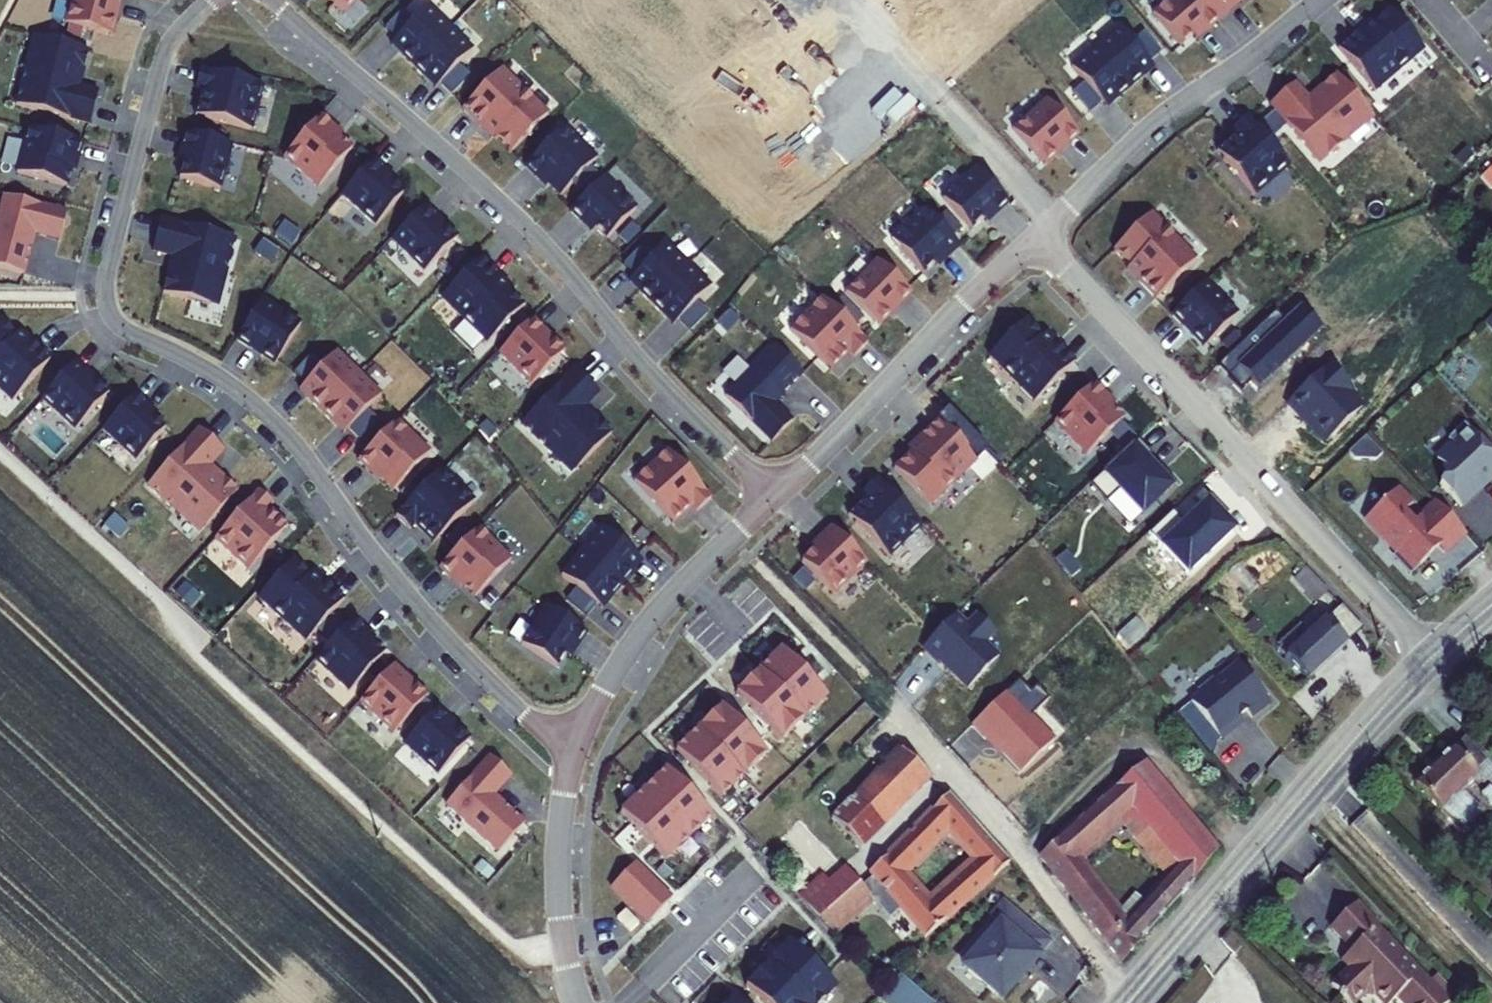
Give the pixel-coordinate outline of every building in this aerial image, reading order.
[(66,24),(106,35),(114,6),(119,7),(121,0),(72,0),(66,24)] [(357,0),(331,0),(344,13),(357,0)] [(1219,21),(1201,0),(1170,0),(1153,15),(1180,47),(1192,37),(1203,28),(1206,32),(1219,21)] [(1219,21),(1231,11),(1228,8),(1237,0),(1201,0),(1219,21)] [(1240,0),(1237,0),(1228,8),(1231,11),(1242,2),(1240,0)] [(112,36),(119,7),(114,6),(106,35),(112,36)] [(415,21),(397,39),(396,40),(408,52),(403,57),(413,67),(451,29),(428,7),(415,21)] [(1375,90),(1425,48),(1391,8),(1373,23),(1361,33),(1358,30),(1339,46),(1375,90)] [(386,29),(397,39),(415,21),(404,10),(386,29)] [(1371,20),(1358,30),(1361,33),(1373,23),(1371,20)] [(1096,48),(1130,88),(1141,79),(1136,74),(1149,63),(1148,63),(1160,53),(1144,33),(1132,43),(1119,28),(1096,48)] [(1206,32),(1203,28),(1192,37),(1196,41),(1206,32)] [(440,83),(441,83),(459,65),(473,50),(451,29),(413,67),(423,76),(428,71),(440,83)] [(99,93),(79,87),(89,51),(42,39),(33,72),(26,70),(16,105),(90,124),(99,93)] [(391,45),(403,57),(408,52),(396,40),(391,45)] [(1119,97),(1130,88),(1096,48),(1072,68),(1085,83),(1073,93),(1090,112),(1101,102),(1102,103),(1115,92),(1119,97)] [(1153,68),(1149,63),(1136,74),(1141,79),(1153,68)] [(470,75),(459,65),(441,83),(452,94),(470,75)] [(195,88),(202,90),(200,100),(204,101),(207,108),(205,118),(251,130),(263,86),(200,70),(195,88)] [(503,70),(463,110),(481,128),(484,124),(511,152),(548,115),(503,70)] [(435,88),(440,83),(428,71),(423,76),(435,88)] [(1275,101),(1325,159),(1348,140),(1343,133),(1369,112),(1337,75),(1309,99),(1296,84),(1275,101)] [(1119,97),(1115,92),(1102,103),(1106,108),(1119,97)] [(195,115),(205,118),(207,108),(204,101),(200,100),(195,115)] [(1079,136),(1047,100),(1013,130),(1041,162),(1063,142),(1067,146),(1079,136)] [(332,126),(320,116),(284,159),(318,188),(352,149),(329,129),(332,126)] [(1254,196),(1290,166),(1248,117),(1232,129),(1237,135),(1229,142),(1231,145),(1231,152),(1223,159),(1254,196)] [(597,159),(564,128),(525,167),(536,178),(539,175),(560,196),(597,159)] [(67,186),(75,157),(78,158),(82,143),(28,129),(17,173),(67,186)] [(186,133),(182,148),(187,150),(184,163),(180,178),(220,189),(232,145),(186,133)] [(1045,166),(1067,146),(1063,142),(1041,162),(1045,166)] [(1217,152),(1223,159),(1231,152),(1231,145),(1229,142),(1217,152)] [(178,162),(184,163),(187,150),(182,148),(178,162)] [(1474,157),(1466,149),(1454,160),(1462,168),(1474,157)] [(403,194),(381,175),(385,170),(373,160),(342,196),(376,226),(403,194)] [(1009,204),(977,168),(944,199),(972,230),(994,210),(998,214),(1009,204)] [(636,209),(604,177),(570,212),(581,222),(585,218),(606,239),(636,209)] [(34,234),(59,240),(67,212),(4,196),(0,211),(0,267),(24,274),(34,234)] [(454,243),(432,222),(436,218),(425,207),(392,240),(424,272),(454,243)] [(960,247),(926,210),(892,241),(923,275),(935,264),(945,255),(948,258),(960,247)] [(1196,260),(1151,214),(1114,250),(1142,278),(1139,281),(1156,299),(1196,260)] [(458,239),(436,218),(432,222),(454,243),(458,239)] [(209,305),(218,273),(226,275),(235,239),(161,219),(153,252),(172,257),(162,293),(209,305)] [(284,223),(275,236),(291,247),(300,234),(284,223)] [(279,252),(262,241),(253,254),(269,265),(279,252)] [(653,258),(635,276),(634,277),(646,288),(641,294),(651,303),(689,266),(666,244),(653,258)] [(624,265),(635,276),(653,258),(642,247),(624,265)] [(938,267),(948,258),(945,255),(935,264),(938,267)] [(499,277),(481,259),(441,299),(465,322),(485,342),(487,344),(524,307),(507,291),(496,280),(499,277)] [(912,294),(878,261),(846,293),(876,322),(897,301),(901,305),(912,294)] [(678,320),(679,319),(697,301),(711,287),(689,266),(651,303),(661,313),(666,308),(678,320)] [(510,288),(499,277),(496,280),(507,291),(510,288)] [(629,282),(641,294),(646,288),(634,277),(629,282)] [(1238,315),(1206,282),(1172,316),(1183,327),(1187,323),(1208,344),(1238,315)] [(1322,330),(1290,296),(1217,365),(1241,391),(1250,383),(1258,391),(1322,330)] [(868,344),(822,298),(790,331),(824,365),(832,357),(839,357),(842,360),(850,353),(855,358),(868,344)] [(301,324),(263,299),(237,339),(250,348),(253,343),(278,359),(301,324)] [(708,312),(697,301),(679,319),(690,330),(708,312)] [(880,326),(901,305),(897,301),(876,322),(880,326)] [(673,325),(678,320),(666,308),(661,313),(673,325)] [(740,321),(730,311),(718,324),(727,333),(740,321)] [(29,346),(17,335),(0,320),(0,390),(12,401),(50,360),(32,343),(29,346)] [(532,320),(499,354),(531,386),(560,355),(539,335),(543,331),(532,320)] [(1054,349),(1026,321),(989,357),(1034,403),(1074,364),(1057,346),(1054,349)] [(473,354),(485,342),(465,322),(453,334),(473,354)] [(565,351),(543,331),(539,335),(560,355),(565,351)] [(20,332),(17,335),(29,346),(32,343),(20,332)] [(275,364),(278,359),(253,343),(250,348),(275,364)] [(803,374),(775,346),(726,397),(772,442),(792,422),(774,404),(803,374)] [(322,411),(359,374),(337,352),(323,366),(313,355),(295,373),(305,384),(317,396),(312,401),(322,411)] [(831,371),(842,360),(839,357),(832,357),(824,365),(831,371)] [(87,372),(75,362),(41,399),(75,430),(106,396),(84,376),(87,372)] [(1328,366),(1288,406),(1323,442),(1361,405),(1350,394),(1353,391),(1328,366)] [(575,370),(522,425),(548,451),(554,445),(578,469),(612,434),(585,408),(599,394),(575,370)] [(109,392),(87,372),(84,376),(106,396),(109,392)] [(381,395),(359,374),(322,411),(332,421),(337,416),(349,428),(349,427),(360,438),(378,420),(367,409),(381,395)] [(300,390),(312,401),(317,396),(305,384),(300,390)] [(1105,395),(1094,384),(1054,423),(1086,455),(1123,419),(1102,398),(1105,395)] [(153,418),(142,409),(146,405),(135,394),(103,429),(136,460),(164,429),(153,418)] [(157,414),(146,405),(142,409),(153,418),(157,414)] [(988,451),(948,410),(919,439),(922,442),(911,453),(894,469),(931,506),(988,451)] [(344,433),(349,428),(337,416),(332,421),(344,433)] [(394,489),(430,452),(397,420),(358,460),(369,471),(372,468),(394,489)] [(1460,507),(1491,477),(1491,455),(1464,425),(1448,439),(1454,445),(1437,460),(1451,475),(1440,485),(1460,507)] [(175,510),(180,504),(205,527),(238,491),(210,466),(224,451),(199,429),(148,485),(175,510)] [(1366,437),(1349,453),(1355,460),(1376,461),(1383,454),(1366,437)] [(919,439),(908,449),(911,453),(922,442),(919,439)] [(1152,455),(1138,440),(1091,486),(1107,502),(1119,490),(1143,514),(1176,481),(1159,464),(1155,468),(1147,460),(1152,455)] [(711,499),(668,451),(634,481),(666,517),(674,510),(682,510),(684,513),(692,506),(697,511),(711,499)] [(410,529),(415,524),(423,531),(425,528),(433,528),(440,535),(474,501),(442,469),(396,515),(410,529)] [(889,558),(922,526),(876,480),(862,493),(867,498),(859,506),(862,509),(862,516),(855,523),(855,524),(889,558)] [(1119,490),(1107,502),(1130,526),(1143,514),(1119,490)] [(1409,528),(1399,517),(1412,505),(1397,490),(1366,519),(1383,538),(1383,542),(1396,555),(1396,562),(1408,576),(1429,557),(1430,555),(1429,553),(1428,552),(1435,546),(1442,554),(1464,534),(1435,503),(1409,528)] [(276,516),(268,509),(273,504),(258,491),(215,539),(248,569),(281,534),(273,527),(273,519),(276,516)] [(1234,530),(1207,502),(1184,523),(1172,511),(1149,534),(1187,574),(1234,530)] [(862,509),(859,506),(849,516),(855,523),(862,516),(862,509)] [(673,524),(684,513),(682,510),(674,510),(666,517),(673,524)] [(129,529),(114,515),(103,527),(119,540),(129,529)] [(287,526),(276,516),(273,519),(273,527),(281,534),(287,526)] [(581,551),(622,585),(631,574),(625,569),(636,556),(601,527),(581,551)] [(831,527),(820,538),(823,541),(802,562),(834,595),(867,564),(831,527)] [(433,542),(440,535),(433,528),(425,528),(423,531),(433,542)] [(450,578),(453,575),(474,596),(511,559),(479,528),(439,568),(450,578)] [(613,596),(622,585),(581,551),(561,575),(597,604),(607,591),(613,596)] [(642,561),(636,556),(625,569),(631,574),(642,561)] [(325,583),(322,586),(311,576),(293,559),(258,598),(306,641),(344,599),(325,583)] [(1328,592),(1307,570),(1296,580),(1316,602),(1328,592)] [(314,573),(311,576),(322,586),(325,583),(314,573)] [(201,597),(184,583),(175,595),(192,608),(201,597)] [(602,609),(613,596),(607,591),(597,604),(602,609)] [(587,632),(547,606),(522,644),(557,667),(566,654),(573,642),(578,646),(587,632)] [(1347,643),(1363,629),(1341,606),(1326,621),(1347,643)] [(967,628),(955,617),(922,649),(937,664),(939,662),(966,690),(998,660),(983,645),(994,635),(978,618),(967,628)] [(1148,632),(1136,619),(1117,636),(1129,649),(1148,632)] [(349,691),(384,653),(362,633),(364,630),(353,620),(316,661),(349,691)] [(1347,644),(1347,643),(1326,621),(1325,620),(1286,657),(1308,681),(1347,644)] [(570,657),(578,646),(573,642),(566,654),(570,657)] [(826,697),(781,650),(736,694),(780,740),(826,697)] [(405,675),(394,665),(360,702),(393,733),(424,699),(402,679),(405,675)] [(1273,702),(1239,665),(1217,685),(1211,685),(1203,692),(1202,698),(1193,707),(1225,742),(1242,725),(1243,722),(1243,721),(1242,719),(1249,713),(1254,719),(1273,702)] [(427,695),(405,675),(402,679),(424,699),(427,695)] [(1025,692),(1016,682),(970,727),(998,756),(1000,754),(1017,771),(1052,738),(1029,715),(1044,700),(1031,686),(1025,692)] [(766,754),(722,707),(676,750),(720,797),(766,754)] [(448,719),(436,709),(404,744),(437,774),(466,743),(444,723),(448,719)] [(469,739),(448,719),(444,723),(466,743),(469,739)] [(1465,740),(1453,752),(1415,787),(1460,832),(1481,812),(1463,792),(1479,777),(1475,773),(1487,762),(1465,740)] [(900,750),(831,819),(861,849),(929,779),(900,750)] [(524,822),(494,795),(511,776),(489,756),(446,804),(498,851),(524,822)] [(1180,899),(1216,854),(1142,765),(1065,834),(1082,855),(1120,821),(1124,826),(1168,878),(1141,907),(1132,898),(1117,912),(1126,924),(1104,941),(1121,963),(1180,899)] [(711,817),(666,770),(620,813),(665,860),(711,817)] [(847,870),(827,886),(819,876),(798,896),(833,937),(875,901),(887,915),(897,907),(922,937),(1009,862),(948,794),(868,873),(875,882),(866,891),(858,882),(847,870)] [(1120,821),(1082,855),(1086,861),(1124,826),(1120,821)] [(1038,857),(1104,941),(1126,924),(1117,912),(1081,866),(1077,861),(1082,855),(1065,834),(1042,854),(1038,857)] [(1086,861),(1082,855),(1077,861),(1081,866),(1086,861)] [(671,898),(635,862),(611,887),(647,923),(671,898)] [(868,873),(858,882),(866,891),(875,882),(868,873)] [(999,925),(1038,958),(1052,942),(1003,901),(990,917),(999,925)] [(1330,929),(1356,956),(1347,966),(1351,973),(1334,990),(1341,996),(1339,999),(1343,1002),(1346,1002),(1347,1002),(1360,1002),(1367,997),(1376,997),(1382,1002),(1393,1002),(1398,998),(1403,1002),(1448,1002),(1449,1002),(1423,976),(1416,975),(1395,953),(1394,945),(1354,905),(1330,929)] [(638,925),(625,911),(617,918),(630,932),(638,925)] [(1024,975),(1038,958),(999,925),(989,937),(983,937),(978,943),(978,949),(963,967),(1002,1001),(1017,983),(1014,980),(1021,972),(1024,975)] [(789,942),(745,986),(762,1002),(820,1002),(835,987),(789,942)] [(885,1002),(932,1002),(900,975),(879,998),(885,1002)]
